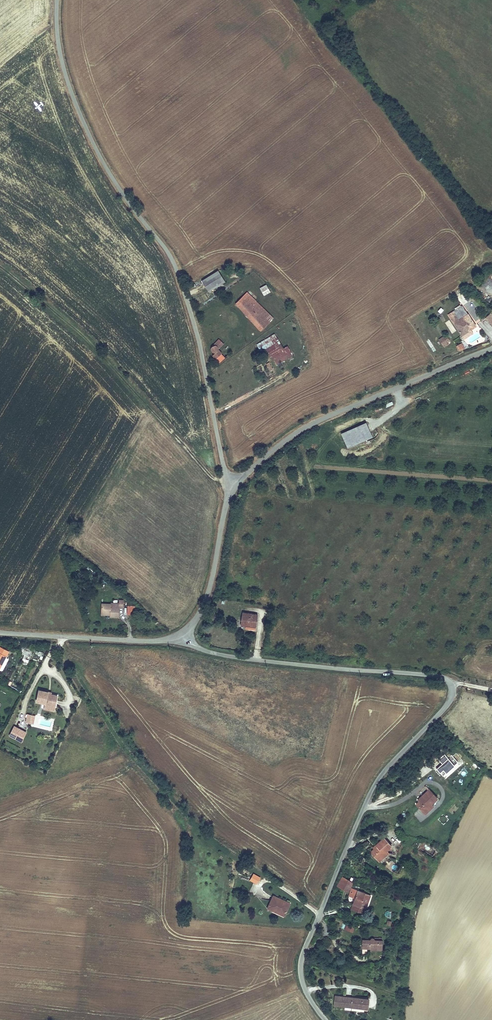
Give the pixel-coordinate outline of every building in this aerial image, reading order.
[(218,270),(202,280),(209,292),(226,282),(218,270)] [(235,303),(254,324),(268,312),(259,303),(254,298),(247,292),(235,303)] [(479,326),(466,306),(453,315),(466,335),(479,326)] [(268,312),(254,324),(261,331),(274,318),(268,312)] [(272,355),(284,348),(275,333),(257,344),(265,359),(272,355)] [(443,339),(446,344),(451,341),(453,339),(449,334),(443,339)] [(222,354),(223,353),(220,349),(220,348),(224,343),(219,339),(214,344),(214,345),(212,347),(211,350),(213,352),(214,353),(216,353),(212,356),(219,363),(226,358),(222,354)] [(284,348),(272,355),(279,367),(294,357),(288,345),(284,348)] [(340,433),(347,448),(373,437),(366,422),(340,433)] [(110,615),(110,617),(119,617),(119,608),(124,608),(124,599),(119,599),(119,602),(111,602),(111,603),(102,603),(101,615),(110,615)] [(137,606),(127,605),(127,614),(137,614),(137,606)] [(240,628),(256,630),(258,614),(242,611),(240,628)] [(10,651),(0,645),(0,668),(10,651)] [(23,645),(20,653),(24,655),(30,657),(31,657),(34,648),(23,645)] [(35,650),(33,659),(42,660),(44,651),(35,650)] [(38,689),(36,702),(45,703),(44,709),(55,711),(58,694),(49,692),(49,691),(38,689)] [(35,715),(27,714),(25,722),(34,724),(35,715)] [(9,736),(22,742),(27,731),(14,725),(9,736)] [(458,762),(451,755),(448,757),(444,754),(438,760),(441,764),(436,768),(443,776),(458,762)] [(415,774),(420,779),(432,768),(426,762),(415,774)] [(431,809),(440,802),(447,797),(438,787),(429,794),(431,797),(428,799),(425,802),(431,809)] [(442,804),(440,802),(431,809),(434,811),(442,804)] [(374,849),(380,856),(389,849),(395,845),(387,835),(382,840),(383,842),(374,849)] [(424,843),(421,841),(414,850),(418,851),(424,843)] [(389,849),(380,856),(382,859),(391,852),(389,849)] [(386,867),(394,871),(398,864),(390,860),(386,867)] [(257,884),(261,877),(252,873),(249,880),(257,884)] [(356,880),(345,878),(344,888),(354,890),(356,880)] [(374,909),(375,906),(380,892),(359,887),(357,895),(363,896),(360,908),(371,910),(374,909)] [(292,913),(298,902),(281,893),(275,906),(280,908),(279,909),(291,915),(292,913)] [(346,924),(344,930),(353,932),(355,927),(346,924)] [(368,938),(368,944),(376,944),(376,946),(387,946),(387,939),(383,938),(383,936),(376,936),(376,938),(368,938)] [(340,1003),(363,1005),(370,1006),(370,998),(365,997),(365,996),(341,994),(340,1003)] [(370,1006),(363,1005),(363,1008),(374,1008),(375,997),(365,996),(365,997),(370,998),(370,1006)]
